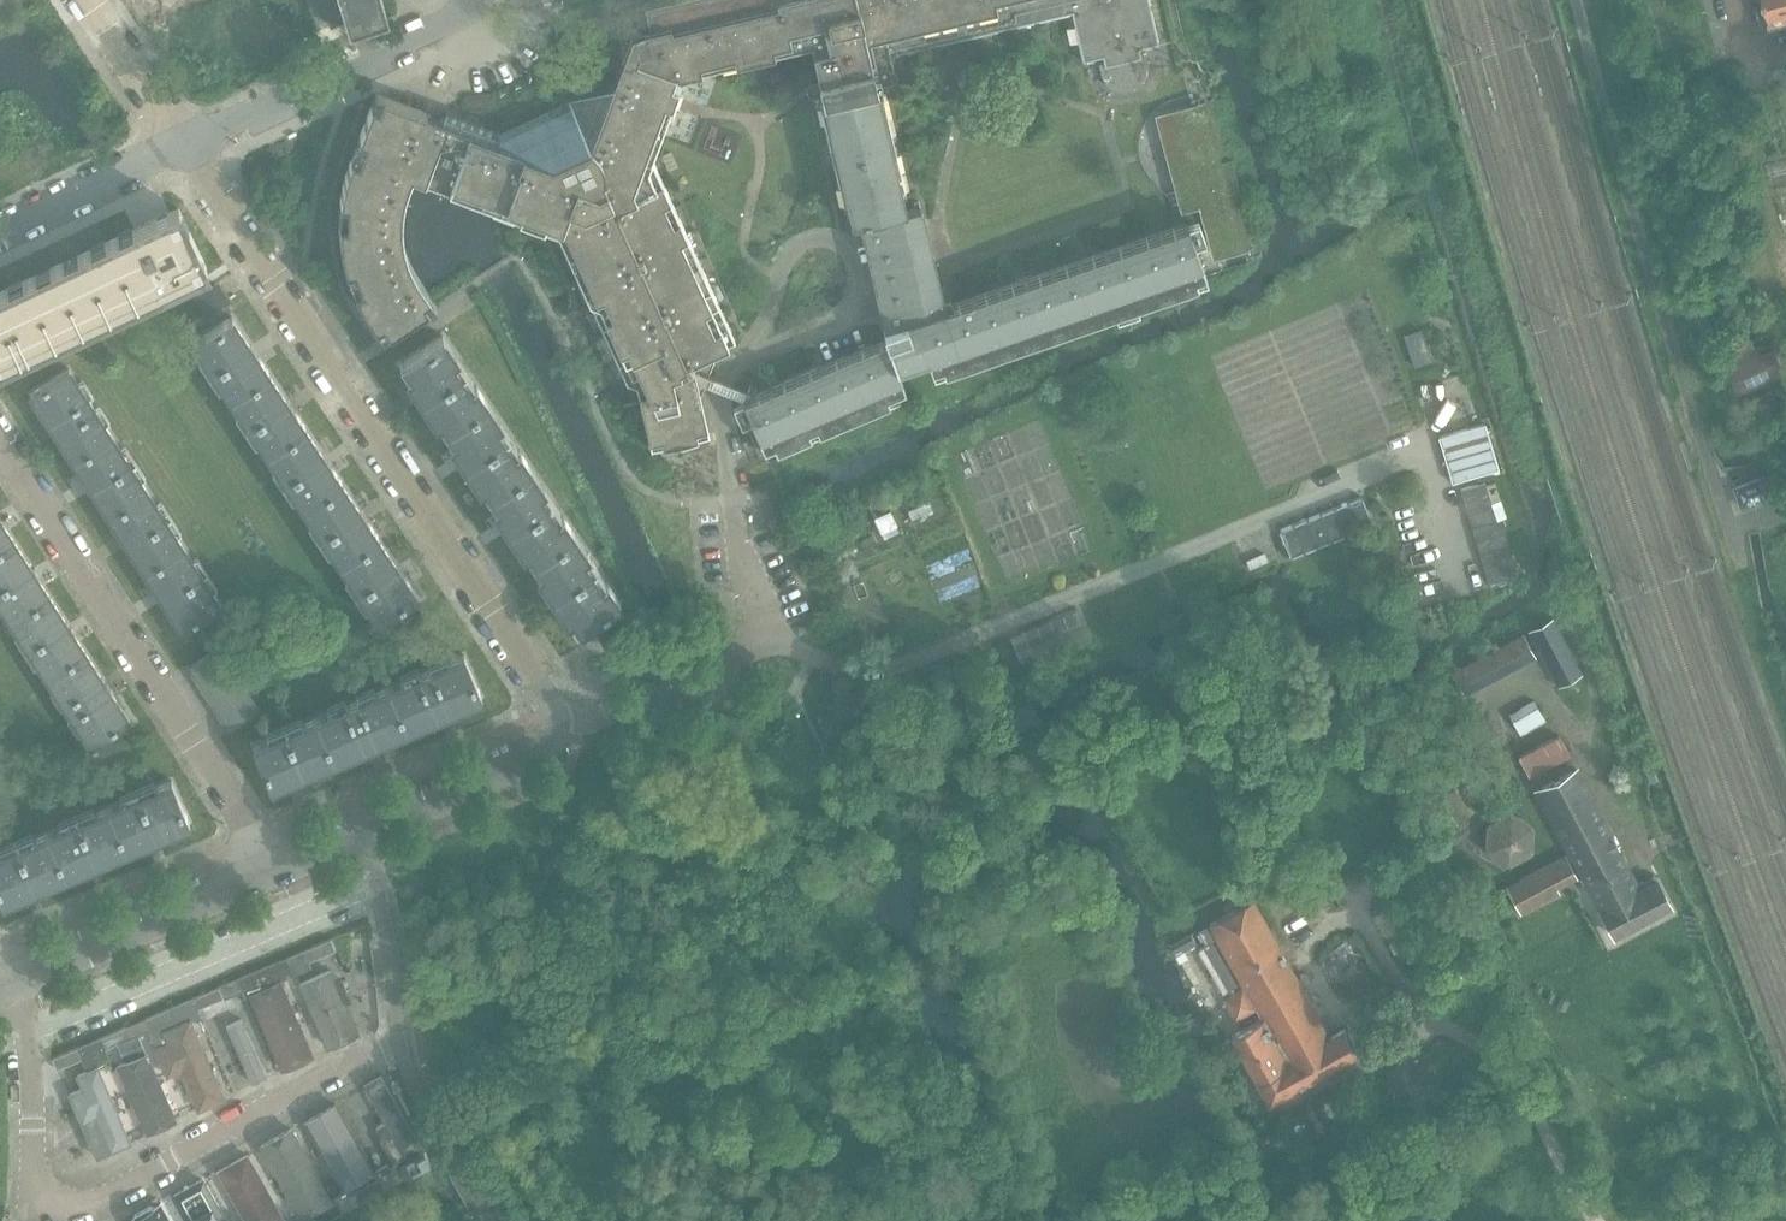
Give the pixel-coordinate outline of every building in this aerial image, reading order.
[(331,26),(346,18),(349,30),(387,19),(381,0),(323,0),(331,26)] [(651,157),(650,155),(658,134),(681,73),(680,69),(809,38),(818,78),(817,78),(818,81),(809,83),(812,99),(822,97),(824,106),(821,108),(834,164),(842,200),(846,200),(852,223),(860,222),(905,210),(900,188),(903,186),(893,143),(881,93),(877,93),(876,87),(896,82),(890,55),(1071,13),(1082,61),(1102,57),(1106,75),(1109,80),(1114,84),(1120,86),(1123,86),(1127,86),(1132,84),(1137,80),(1141,75),(1143,70),(1143,63),(1141,58),(1138,48),(1158,44),(1148,0),(650,0),(643,2),(647,17),(634,20),(627,23),(622,27),(619,34),(617,40),(617,47),(621,56),(612,79),(497,131),(456,115),(446,111),(443,119),(393,100),(376,94),(351,159),(345,176),(341,193),(339,211),(339,228),(340,246),(344,264),(349,281),(357,297),(365,311),(377,329),(383,324),(390,334),(428,309),(430,311),(433,311),(435,309),(436,306),(435,305),(423,286),(417,278),(410,266),(405,253),(402,239),(400,224),(401,210),(403,196),(410,176),(500,208),(508,211),(557,229),(624,377),(631,374),(636,384),(651,447),(708,434),(699,396),(711,365),(719,347),(734,339),(651,157)] [(1772,23),(1785,19),(1785,0),(1766,0),(1772,23)] [(1256,249),(1215,97),(1202,101),(1205,110),(1196,113),(1194,106),(1158,116),(1183,210),(1201,205),(1215,256),(1242,249),(1243,252),(1256,249)] [(933,374),(1046,334),(1114,311),(1116,317),(1127,313),(1138,309),(1136,303),(1206,279),(1186,223),(944,308),(940,293),(941,293),(925,229),(923,221),(922,217),(920,207),(905,210),(860,222),(885,329),(883,330),(886,340),(824,366),(756,395),(742,401),(743,401),(766,455),(899,398),(897,392),(904,389),(897,367),(927,357),(933,374)] [(0,291),(0,365),(207,268),(178,208),(0,291)] [(227,301),(215,283),(213,284),(214,285),(196,297),(206,313),(224,301),(225,302),(227,301)] [(268,374),(258,359),(257,357),(260,355),(253,344),(250,347),(231,318),(195,342),(233,398),(268,374)] [(486,404),(464,370),(442,337),(406,361),(414,373),(409,376),(416,388),(413,390),(420,401),(423,399),(445,431),(486,404)] [(1756,347),(1725,361),(1738,394),(1772,379),(1761,352),(1758,346),(1756,347)] [(111,437),(104,426),(68,370),(32,394),(74,460),(111,437)] [(269,453),(305,429),(294,412),(297,410),(294,405),(290,399),(287,402),(268,374),(233,398),(269,453)] [(529,469),(507,435),(486,404),(445,431),(460,453),(456,456),(463,466),(467,464),(488,497),(529,469)] [(1483,425),(1439,439),(1451,483),(1497,470),(1483,425)] [(341,484),(331,469),(330,467),(334,465),(327,454),(323,456),(305,429),(269,453),(305,508),(341,484)] [(146,492),(140,482),(111,437),(74,460),(110,515),(146,492)] [(573,535),(529,469),(488,497),(503,519),(500,521),(503,527),(507,532),(510,530),(532,562),(573,535)] [(1741,485),(1737,487),(1736,487),(1735,487),(1743,508),(1781,494),(1773,473),(1745,484),(1741,485)] [(360,511),(359,510),(341,484),(305,508),(342,562),(378,538),(367,522),(370,520),(367,515),(363,509),(360,511)] [(183,548),(175,536),(146,492),(110,515),(146,571),(154,567),(183,548)] [(1517,575),(1501,519),(1496,520),(1488,495),(1464,502),(1488,583),(1517,575)] [(1304,553),(1361,531),(1349,500),(1292,523),(1304,553)] [(12,541),(0,522),(0,548),(12,541)] [(617,601),(573,535),(532,562),(547,585),(544,587),(550,597),(554,595),(568,617),(574,614),(581,625),(617,601)] [(415,595),(404,578),(403,577),(407,575),(400,564),(396,566),(378,538),(342,562),(379,619),(415,595)] [(48,597),(12,541),(0,548),(0,601),(12,620),(48,597)] [(219,605),(211,592),(183,548),(154,567),(146,571),(183,628),(219,605)] [(84,653),(48,597),(12,620),(48,676),(84,653)] [(1087,638),(1076,609),(1009,635),(1021,665),(1087,638)] [(1550,615),(1527,628),(1558,686),(1581,674),(1550,615)] [(1522,634),(1451,672),(1464,695),(1535,657),(1531,651),(1522,634)] [(199,681),(226,663),(217,648),(189,666),(199,681)] [(127,720),(110,693),(84,653),(48,676),(91,743),(127,720)] [(448,709),(480,696),(463,656),(389,688),(406,728),(437,714),(438,718),(450,713),(448,709)] [(208,696),(236,678),(226,663),(199,681),(208,696)] [(218,711),(246,693),(236,678),(208,696),(218,711)] [(406,728),(389,688),(317,719),(334,759),(364,746),(365,749),(377,744),(375,741),(406,728)] [(229,728),(256,710),(246,693),(218,711),(229,728)] [(1535,704),(1511,717),(1522,738),(1546,724),(1535,704)] [(334,759),(317,719),(254,746),(271,785),(291,777),(292,780),(298,778),(304,776),(302,772),(334,759)] [(1558,734),(1517,755),(1520,761),(1528,777),(1569,755),(1558,734)] [(1640,888),(1635,879),(1575,770),(1536,790),(1569,852),(1613,936),(1670,906),(1655,880),(1640,888)] [(1461,779),(1447,788),(1463,811),(1477,803),(1461,779)] [(187,821),(170,782),(108,808),(125,848),(144,840),(146,843),(152,841),(157,838),(156,835),(187,821)] [(1452,799),(1426,810),(1436,833),(1462,822),(1452,799)] [(125,848),(108,808),(47,834),(64,874),(83,866),(85,869),(97,864),(95,861),(125,848)] [(47,834),(0,855),(0,893),(3,900),(23,892),(24,895),(30,893),(36,890),(34,887),(64,874),(47,834)] [(1564,856),(1506,886),(1520,911),(1557,892),(1554,887),(1575,876),(1564,856)] [(1210,923),(1244,985),(1223,997),(1235,1017),(1256,1006),(1262,1017),(1231,1034),(1268,1104),(1358,1055),(1345,1028),(1328,1037),(1252,900),(1210,923)] [(1202,919),(1200,920),(1190,926),(1227,991),(1239,984),(1202,919)] [(309,962),(335,951),(331,940),(304,952),(303,950),(284,959),(292,976),(293,975),(311,968),(309,962)] [(245,995),(292,976),(284,959),(276,962),(265,967),(238,978),(242,989),(243,991),(245,995)] [(326,1045),(364,1028),(336,965),(298,982),(326,1045)] [(197,1011),(242,992),(243,991),(242,989),(238,978),(229,982),(219,986),(191,998),(196,1009),(197,1011)] [(315,1054),(288,993),(255,1008),(282,1069),(315,1054)] [(161,1030),(189,1018),(190,1020),(199,1016),(197,1011),(196,1009),(191,998),(183,1002),(172,1006),(145,1018),(150,1029),(157,1045),(166,1042),(161,1030)] [(275,1071),(248,1012),(226,1022),(253,1081),(275,1071)] [(168,1073),(157,1045),(150,1029),(145,1018),(137,1022),(126,1026),(99,1038),(103,1049),(104,1050),(138,1036),(156,1078),(168,1073)] [(198,1107),(228,1094),(198,1027),(166,1042),(157,1045),(168,1073),(180,1067),(198,1107)] [(109,1063),(104,1050),(103,1049),(99,1038),(90,1042),(79,1046),(52,1058),(56,1069),(57,1069),(81,1059),(86,1073),(99,1068),(109,1063)] [(174,1119),(142,1050),(114,1063),(147,1132),(174,1119)] [(96,1109),(113,1150),(137,1140),(105,1066),(81,1077),(84,1083),(67,1090),(79,1117),(96,1109)] [(419,1144),(382,1077),(367,1085),(385,1118),(377,1123),(395,1157),(419,1144)] [(377,1171),(337,1101),(316,1113),(356,1183),(377,1171)] [(333,1197),(294,1126),(261,1144),(300,1215),(333,1197)] [(249,1150),(216,1168),(245,1220),(277,1220),(286,1216),(249,1150)] [(404,1177),(429,1163),(424,1154),(399,1168),(397,1164),(389,1168),(387,1164),(377,1171),(380,1177),(380,1178),(385,1187),(393,1183),(404,1177)] [(205,1175),(175,1192),(190,1220),(230,1220),(205,1175)] [(359,1202),(385,1187),(380,1178),(355,1192),(351,1187),(333,1197),(335,1201),(336,1202),(341,1212),(349,1207),(359,1202)] [(162,1199),(130,1216),(132,1220),(173,1220),(162,1199)] [(341,1212),(336,1202),(334,1203),(310,1217),(309,1215),(299,1220),(325,1220),(341,1212)]
